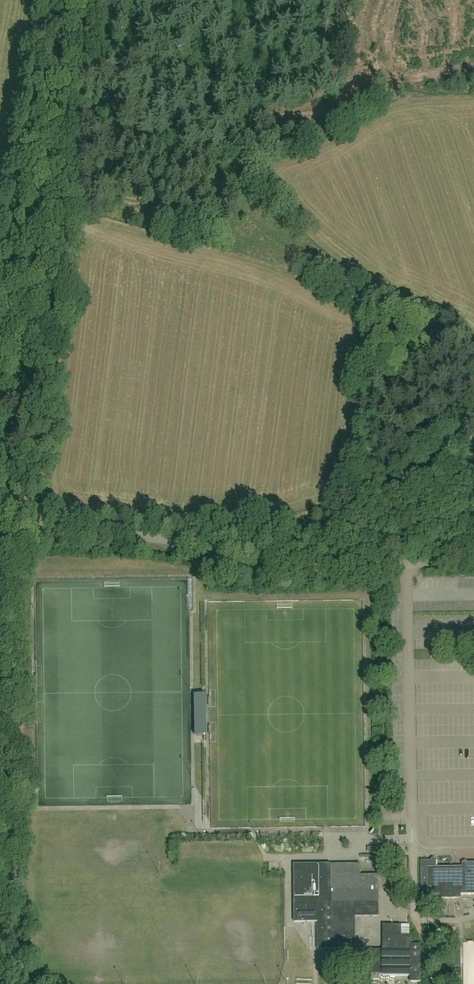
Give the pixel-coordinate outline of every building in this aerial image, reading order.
[(195,734),(206,734),(206,693),(194,693),(195,734)] [(428,895),(440,895),(444,898),(448,899),(453,899),(457,898),(461,895),(473,895),(473,863),(463,864),(463,868),(437,868),(437,861),(421,861),(422,894),(428,894),(428,895)] [(330,892),(330,865),(321,865),(321,864),(295,864),(295,922),(318,922),(318,901),(379,901),(379,892),(330,892)] [(361,865),(330,865),(330,892),(379,892),(379,875),(361,875),(361,865)] [(318,922),(318,949),(357,949),(356,917),(379,916),(379,901),(318,901),(318,922)] [(401,926),(383,926),(383,977),(410,977),(410,983),(421,983),(421,945),(410,945),(410,936),(401,936),(401,926)] [(461,951),(453,951),(453,967),(461,967),(461,951)]
